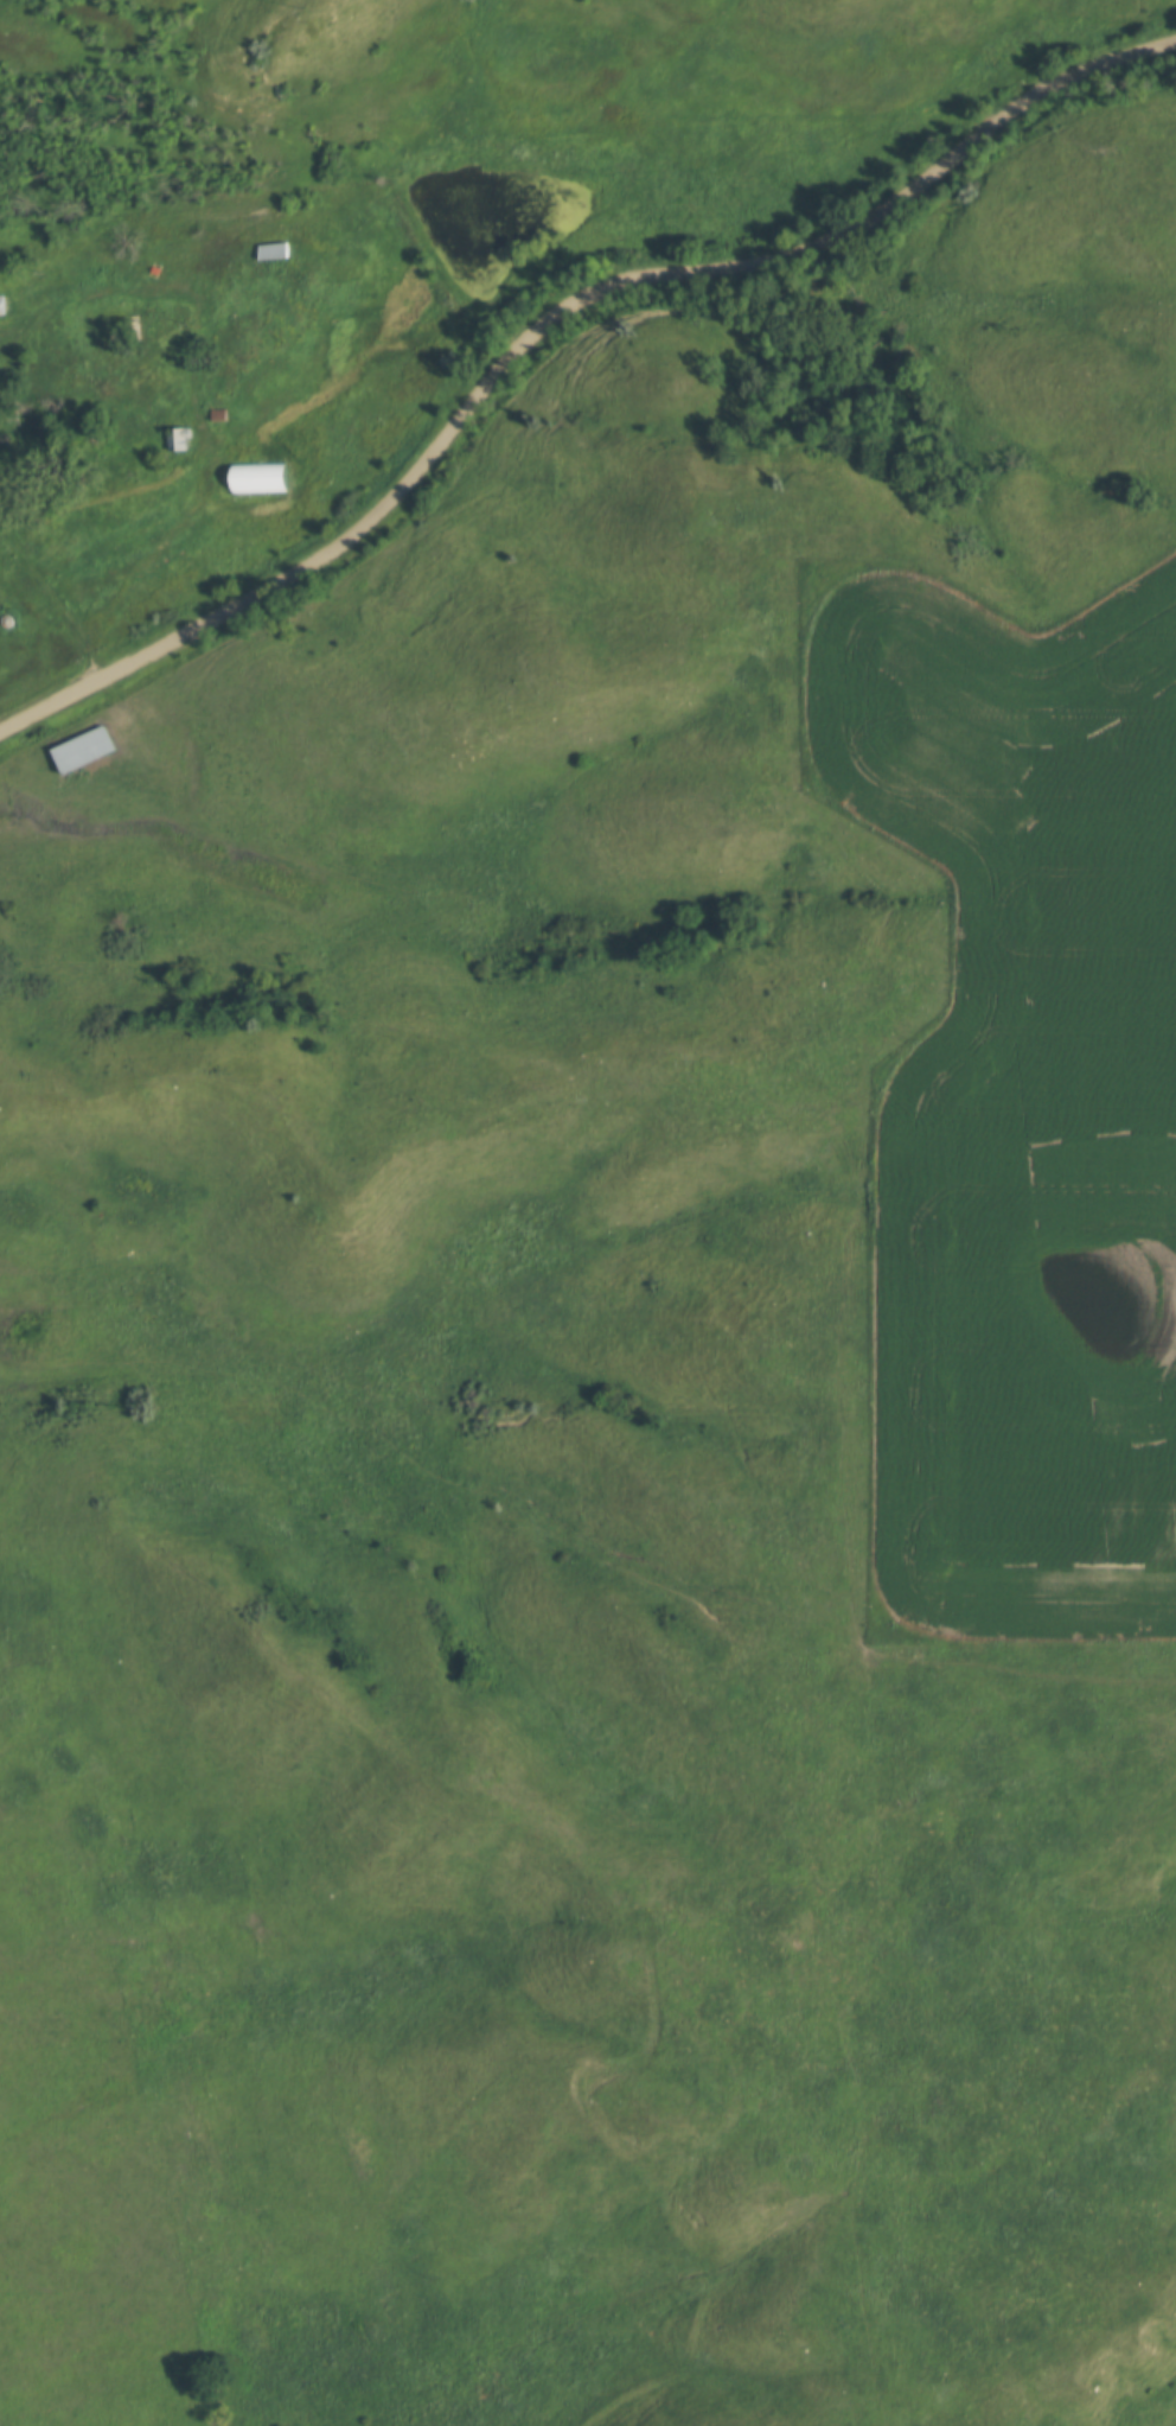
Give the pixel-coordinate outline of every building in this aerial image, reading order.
[(101,244),(116,242),(120,263),(104,266),(101,244)] [(251,246),(283,242),(285,256),(254,260),(251,246)] [(207,409),(222,409),(222,420),(207,420),(207,409)] [(162,429),(180,428),(180,451),(164,452),(162,429)] [(232,464),(289,464),(289,494),(232,494),(232,464)] [(8,628),(13,625),(15,622),(13,617),(8,615),(5,617),(2,620),(4,625),(8,628)] [(45,750),(98,726),(109,751),(57,775),(45,750)]
